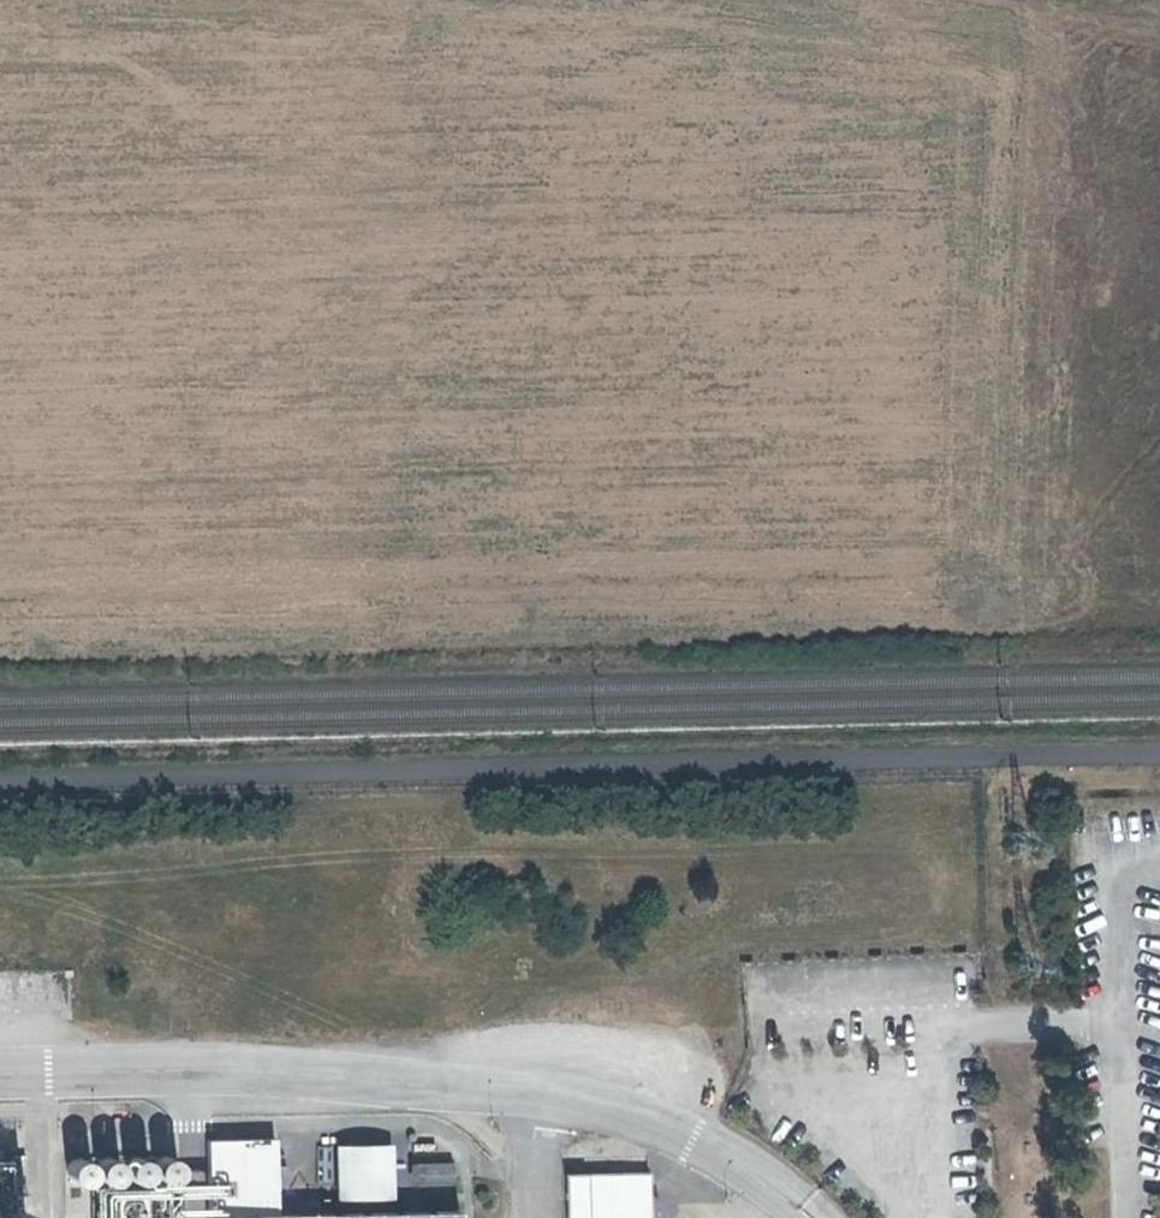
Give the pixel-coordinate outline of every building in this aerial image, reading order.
[(330,1144),(330,1202),(389,1201),(389,1144),(330,1144)] [(412,1197),(457,1197),(457,1171),(411,1171),(412,1197)] [(655,1183),(574,1184),(575,1217),(656,1217),(655,1183)]
